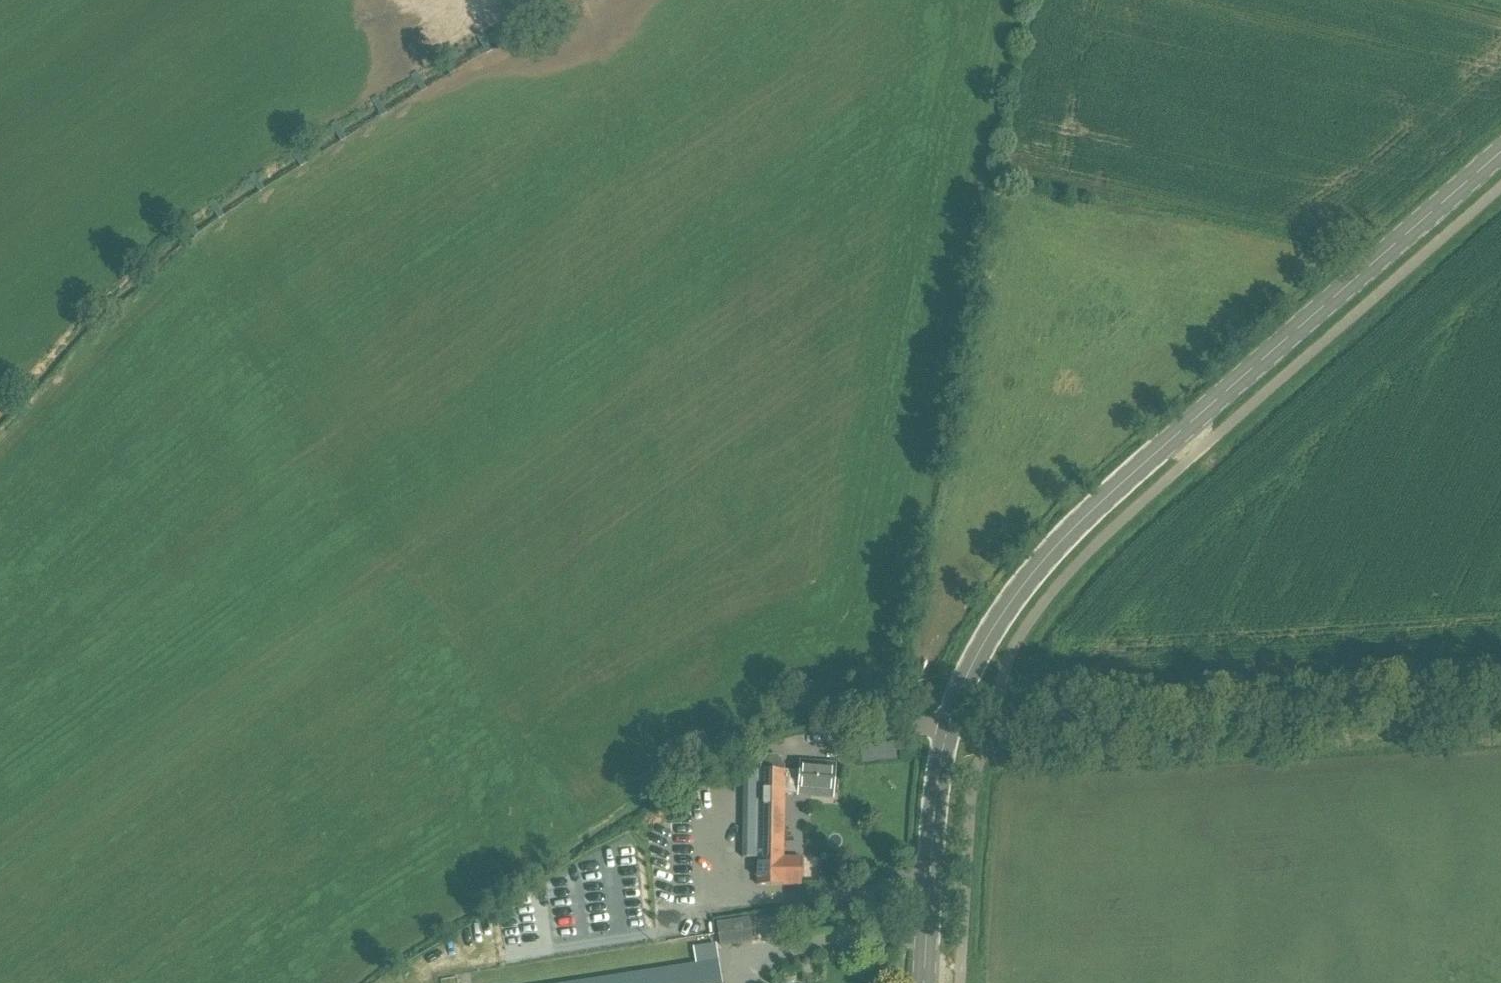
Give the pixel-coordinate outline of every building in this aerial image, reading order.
[(785,771),(784,793),(798,794),(798,795),(833,798),(835,765),(800,762),(800,772),(785,771)] [(757,857),(757,885),(801,886),(801,858),(783,858),(784,793),(785,771),(784,771),(758,771),(757,857)] [(755,793),(741,794),(742,810),(756,809),(755,793)] [(576,982),(721,982),(714,943),(691,946),(694,964),(576,982)]
